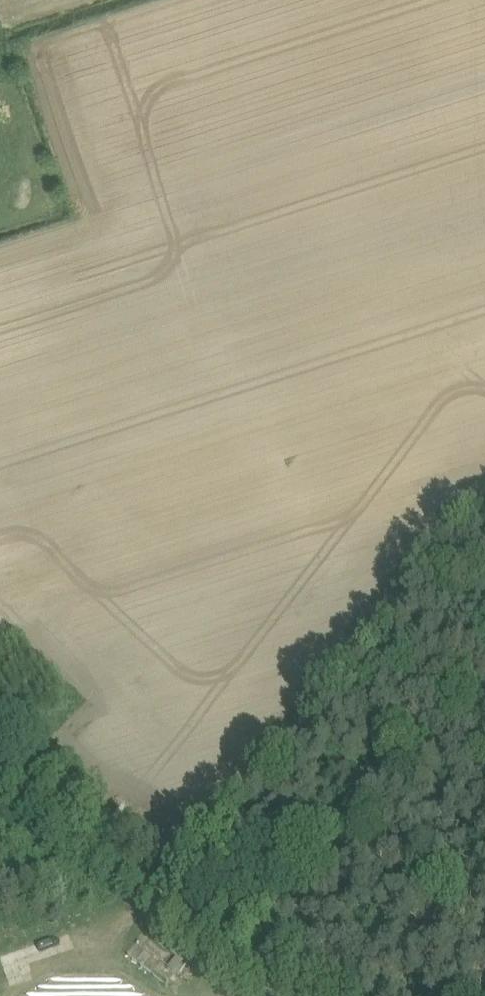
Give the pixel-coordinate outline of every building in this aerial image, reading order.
[(8,684),(0,691),(4,695),(11,688),(8,684)]
